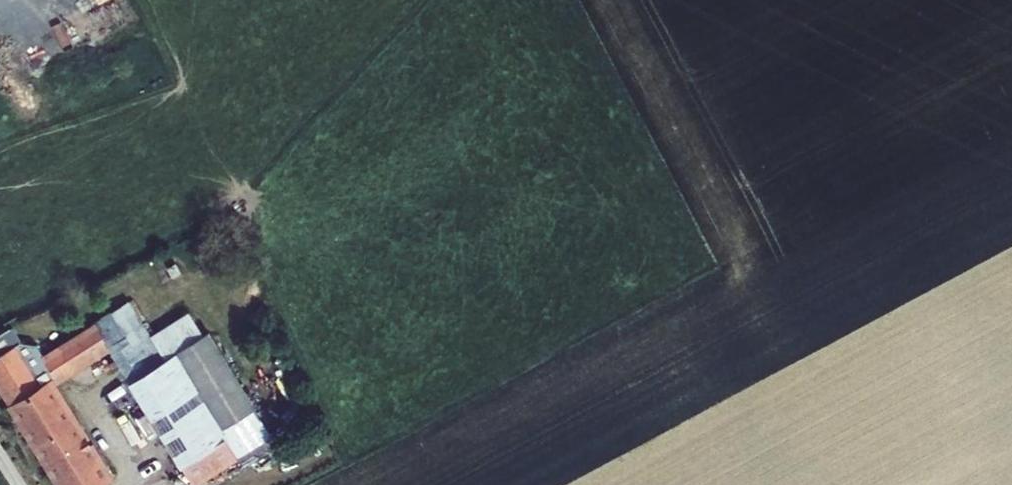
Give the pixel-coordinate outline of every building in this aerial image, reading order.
[(270,435),(207,334),(162,361),(126,303),(92,323),(86,313),(36,346),(33,343),(23,349),(9,328),(0,334),(0,387),(61,484),(103,484),(110,481),(50,384),(107,348),(186,473),(183,475),(189,484),(192,484),(270,435)]
